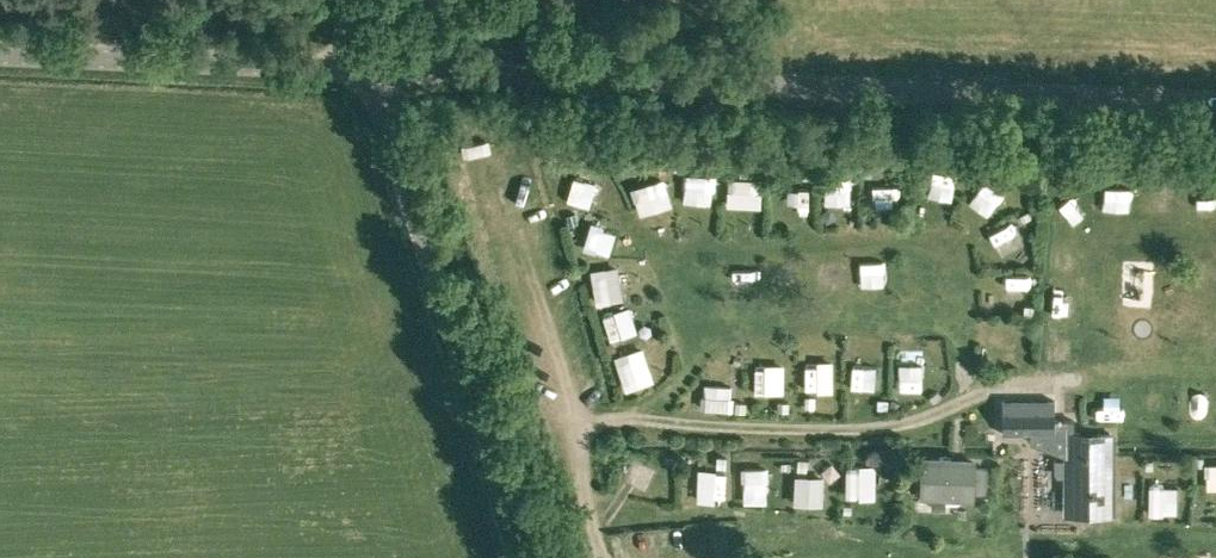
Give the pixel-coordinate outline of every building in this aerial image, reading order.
[(698,197),(723,195),(722,172),(697,173),(698,197)] [(739,172),(739,184),(766,185),(766,172),(739,172)] [(836,195),(856,196),(856,173),(836,173),(836,195)] [(899,173),(880,175),(881,196),(900,195),(899,173)] [(649,207),(679,199),(673,174),(643,182),(649,207)] [(989,176),(979,200),(1002,209),(1011,185),(989,176)] [(1104,184),(1104,209),(1129,210),(1130,185),(1104,184)] [(601,262),(604,295),(631,293),(629,260),(601,262)] [(1010,267),(1010,290),(1035,290),(1035,268),(1010,267)] [(1054,307),(1077,307),(1078,283),(1054,282),(1054,307)] [(613,307),(620,332),(645,325),(638,300),(613,307)] [(637,381),(662,373),(652,341),(626,350),(637,381)] [(902,341),(902,370),(931,370),(931,341),(902,341)] [(841,355),(815,355),(815,383),(841,383),(841,355)] [(765,357),(765,386),(792,385),(792,357),(765,357)] [(864,360),(863,386),(874,387),(875,360),(864,360)] [(714,390),(714,400),(739,400),(739,391),(714,390)] [(1031,434),(1031,444),(1045,450),(1045,447),(1063,455),(1064,514),(1110,513),(1110,430),(1074,431),(1074,417),(1055,418),(1055,409),(1002,410),(1003,433),(1026,433),(1026,434),(1031,434)] [(657,485),(666,463),(641,453),(632,474),(657,485)] [(974,500),(976,462),(923,460),(921,498),(933,498),(933,507),(945,507),(946,499),(974,500)] [(753,462),(755,487),(778,486),(776,461),(753,462)] [(735,491),(735,463),(709,463),(709,491),(735,491)] [(816,491),(842,491),(842,468),(817,467),(816,491)]
